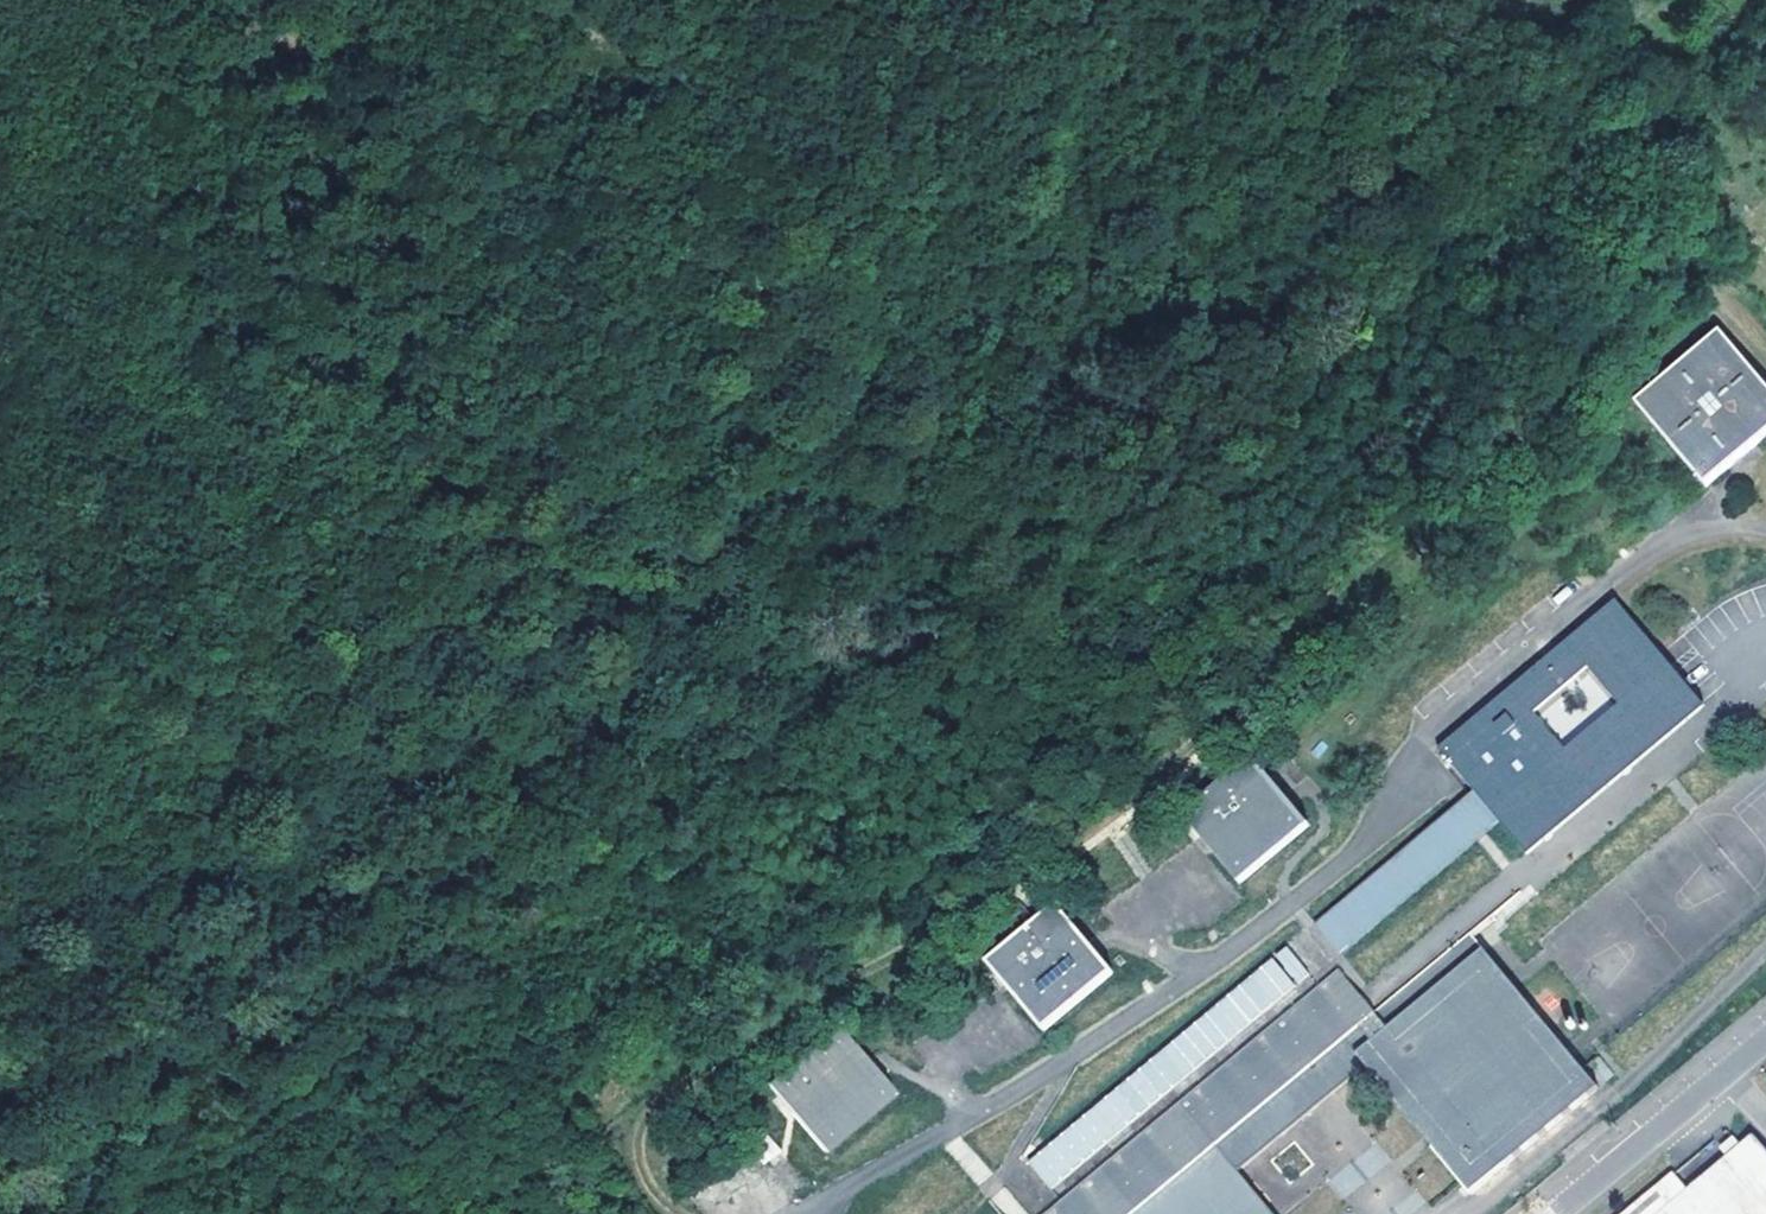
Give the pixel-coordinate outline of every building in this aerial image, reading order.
[(1705,489),(1765,441),(1765,388),(1721,333),(1636,404),(1705,489)] [(1499,823),(1523,852),(1701,705),(1617,603),(1499,701),(1439,748),(1474,792),(1499,823)] [(1236,883),(1306,827),(1250,757),(1180,812),(1236,883)] [(1499,823),(1474,792),(1314,919),(1339,951),(1499,823)] [(1040,1027),(1111,970),(1054,901),(983,958),(1040,1027)] [(1025,1151),(1054,1185),(1161,1099),(1317,969),(1308,957),(1322,946),(1307,926),(1169,1037),(1166,1036),(1025,1151)] [(1265,1193),(1242,1165),(1364,1067),(1386,1093),(1470,1194),(1598,1089),(1483,948),(1466,961),(1453,947),(1373,1011),(1338,970),(1040,1213),(1282,1213),(1265,1193)] [(764,1078),(822,1147),(893,1090),(835,1020),(764,1078)] [(1306,1161),(1386,1093),(1364,1067),(1242,1165),(1265,1193),(1306,1161)] [(1757,1132),(1742,1144),(1690,1184),(1676,1168),(1619,1213),(1765,1213),(1765,1142),(1757,1132)]
